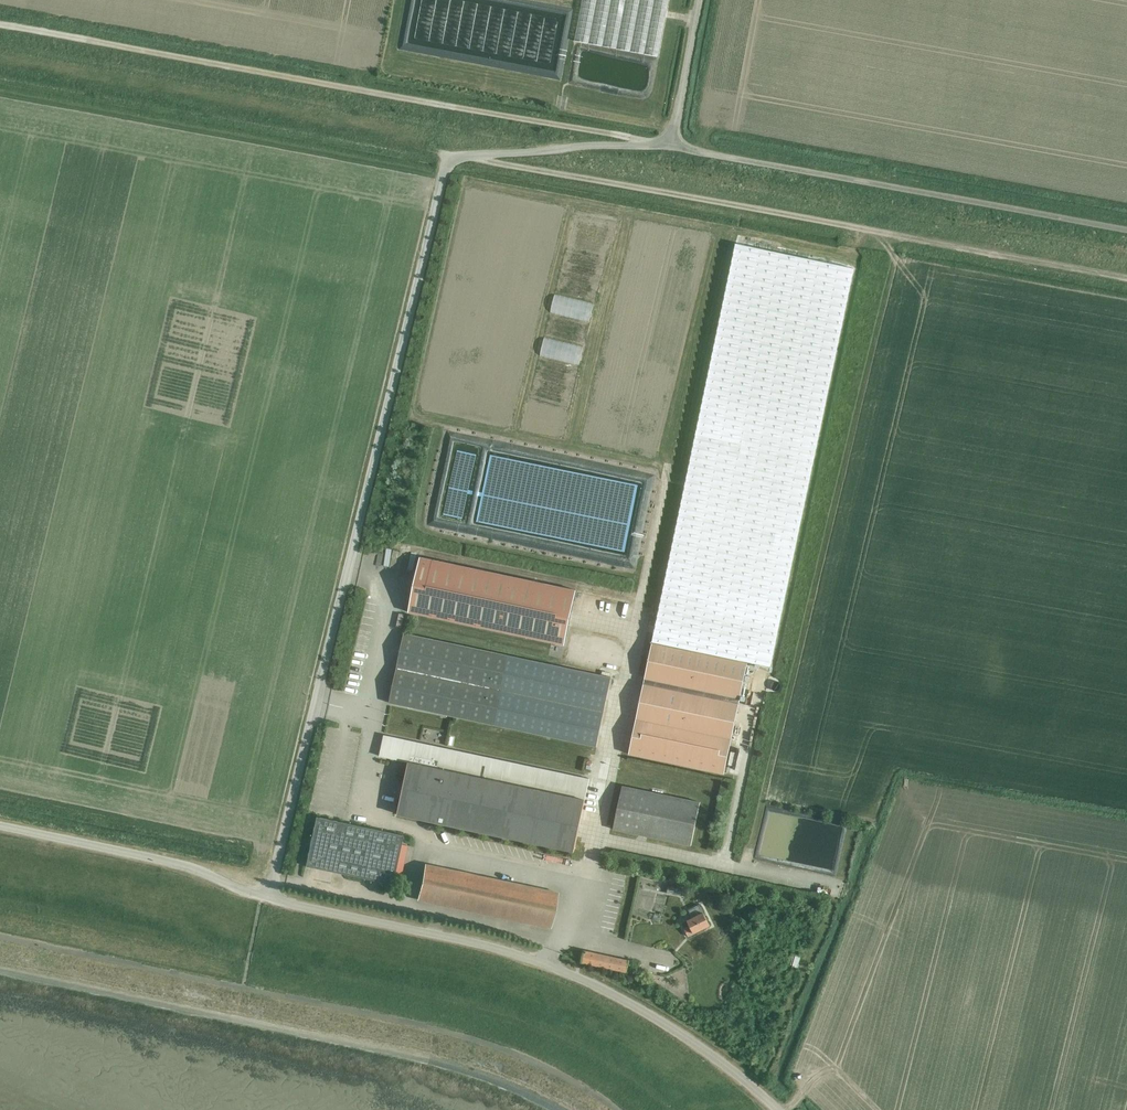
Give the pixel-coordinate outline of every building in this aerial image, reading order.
[(669,0),(582,0),(575,41),(658,57),(669,0)] [(736,244),(652,642),(748,662),(770,666),(854,269),(736,244)] [(590,301),(550,292),(546,311),(585,320),(590,301)] [(574,364),(578,345),(540,336),(535,354),(574,364)] [(389,547),(386,564),(392,565),(395,548),(389,547)] [(409,612),(565,645),(576,590),(420,557),(409,612)] [(493,725),(597,747),(612,678),(407,634),(392,702),(493,725)] [(748,662),(652,642),(629,754),(724,774),(748,662)] [(590,779),(406,740),(384,736),(380,756),(409,762),(398,814),(574,852),(590,779)] [(613,829),(691,846),(701,802),(623,786),(613,829)] [(392,885),(403,835),(316,817),(305,866),(392,885)] [(550,928),(558,893),(426,865),(418,900),(550,928)] [(669,886),(667,893),(681,895),(682,889),(669,886)] [(688,936),(710,925),(704,913),(700,905),(689,910),(693,918),(688,921),(690,926),(684,929),(688,936)] [(627,972),(629,960),(584,951),(581,963),(627,972)] [(786,966),(794,968),(797,954),(789,952),(786,966)]
